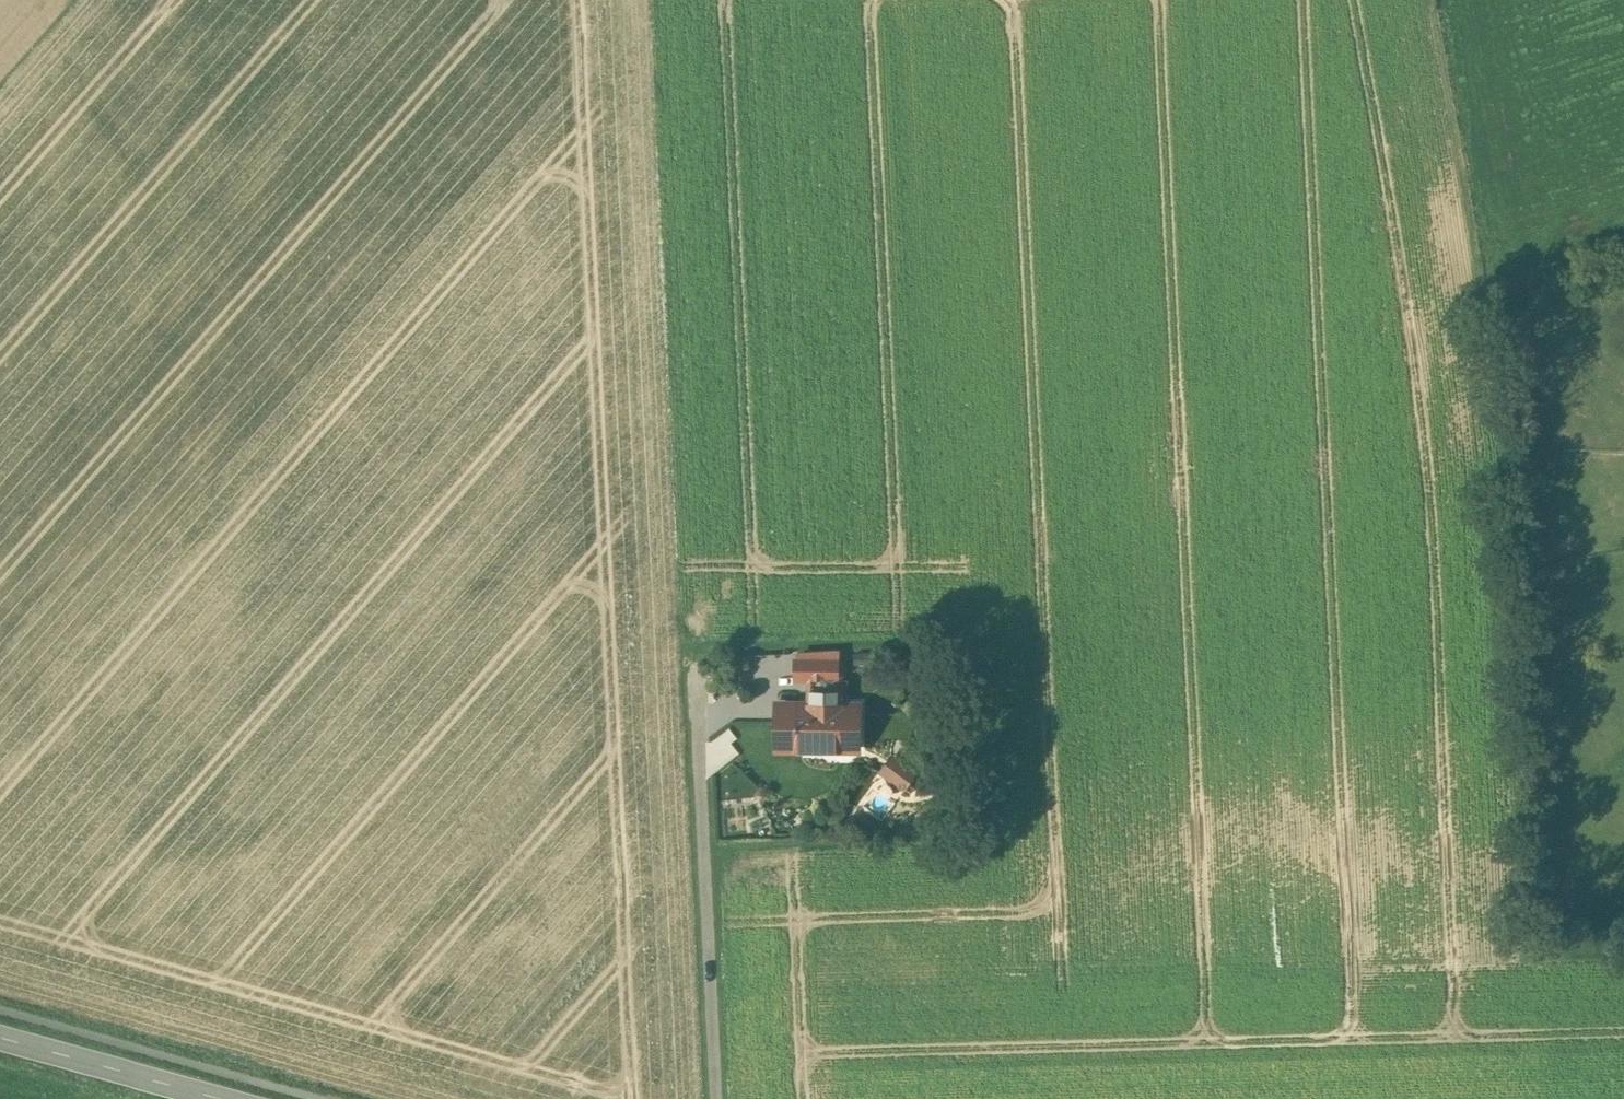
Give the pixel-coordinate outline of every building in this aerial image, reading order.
[(835,661),(796,661),(796,678),(809,678),(835,679),(835,661)] [(835,679),(809,678),(809,705),(842,705),(842,661),(835,661),(835,679)] [(809,705),(778,704),(777,748),(856,749),(857,705),(842,705),(809,705)]
